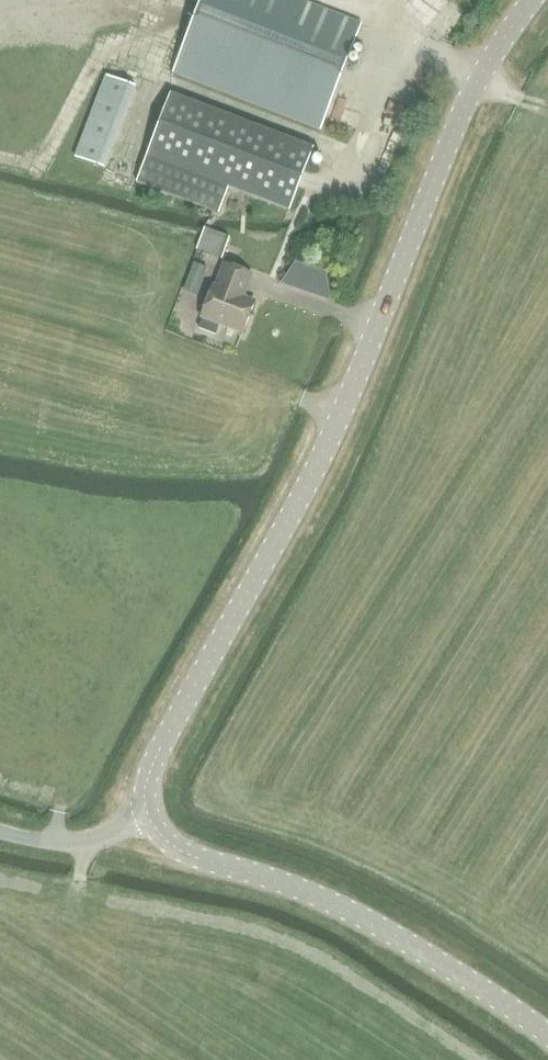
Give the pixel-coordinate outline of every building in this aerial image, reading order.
[(176,66),(173,72),(322,129),(361,25),(295,0),(201,0),(176,66)] [(170,94),(147,155),(137,183),(219,215),(229,187),(290,210),(314,149),(170,94)] [(230,238),(204,228),(196,250),(222,259),(230,238)] [(184,289),(198,294),(208,268),(194,263),(184,289)] [(202,318),(243,333),(255,302),(243,297),(252,276),(224,265),(216,287),(214,286),(202,318)]
